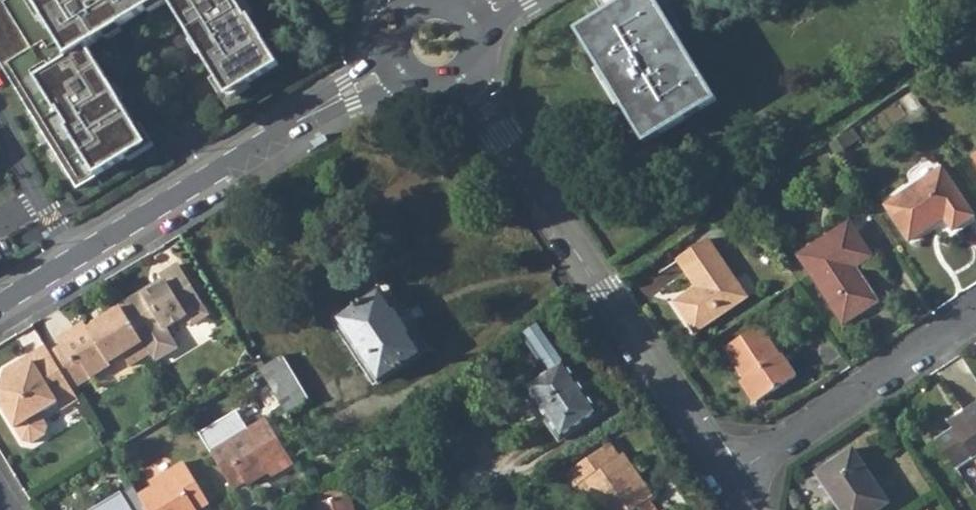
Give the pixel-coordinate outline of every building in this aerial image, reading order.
[(79,185),(150,141),(90,44),(99,38),(98,37),(146,7),(141,0),(142,0),(0,0),(0,58),(79,185)] [(229,92),(281,59),(244,0),(172,0),(229,92)] [(576,32),(645,145),(717,101),(655,0),(629,0),(576,32)] [(830,145),(837,155),(848,147),(841,137),(830,145)] [(945,218),(953,231),(974,217),(942,169),(886,206),(909,242),(945,218)] [(849,223),(799,256),(844,324),(874,304),(852,269),(871,257),(849,223)] [(676,303),(696,332),(747,299),(709,240),(680,259),(699,289),(676,303)] [(151,355),(155,362),(177,348),(165,329),(185,316),(191,325),(208,315),(178,265),(161,276),(163,280),(165,283),(155,289),(153,286),(121,306),(122,309),(151,355)] [(163,280),(153,286),(155,289),(165,283),(163,280)] [(380,293),(339,320),(380,383),(422,355),(380,293)] [(85,324),(58,340),(62,346),(79,371),(85,368),(92,379),(94,383),(114,370),(110,364),(123,355),(131,367),(151,355),(122,309),(89,330),(85,324)] [(548,372),(524,388),(560,441),(601,413),(565,361),(539,322),(523,334),(548,372)] [(782,354),(780,355),(761,326),(725,350),(744,379),(749,376),(764,398),(796,376),(782,354)] [(50,355),(72,391),(92,379),(85,368),(79,371),(62,346),(50,354),(50,355)] [(45,347),(29,357),(35,365),(50,355),(50,354),(45,347)] [(50,355),(35,365),(29,357),(4,372),(1,386),(4,387),(1,396),(0,397),(0,405),(23,443),(31,445),(46,437),(48,428),(40,415),(57,404),(62,412),(79,401),(72,391),(50,355)] [(260,358),(254,361),(256,363),(286,415),(309,400),(282,355),(265,366),(260,358)] [(743,380),(757,402),(764,398),(749,376),(744,379),(743,380)] [(954,430),(938,441),(958,471),(974,460),(975,458),(975,408),(951,426),(954,430)] [(198,433),(207,448),(245,425),(236,411),(198,433)] [(245,425),(207,448),(232,489),(244,482),(247,486),(268,473),(271,478),(293,464),(266,419),(248,430),(245,425)] [(566,476),(575,489),(579,486),(596,509),(656,509),(649,500),(653,498),(624,453),(619,458),(609,444),(566,476)] [(853,449),(816,474),(840,509),(880,509),(890,504),(853,449)] [(139,496),(147,509),(199,509),(209,504),(184,463),(151,483),(153,488),(139,496)] [(314,487),(318,504),(351,495),(347,479),(314,487)] [(351,495),(318,504),(315,505),(317,509),(355,509),(351,495)]
